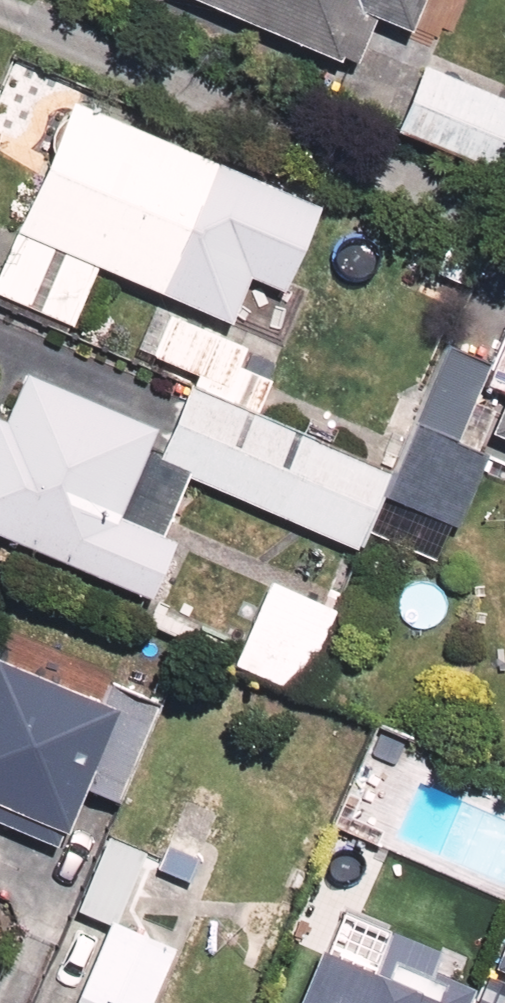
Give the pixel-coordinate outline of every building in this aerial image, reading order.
[(407,37),(422,0),(178,0),(354,74),(375,24),(407,37)] [(416,64),(387,135),(503,183),(504,179),(504,101),(416,64)] [(11,226),(0,250),(0,300),(65,329),(94,263),(229,322),(247,281),(281,296),(321,206),(60,90),(2,222),(11,226)] [(139,352),(185,373),(147,457),(346,548),(385,465),(352,450),(368,415),(247,359),(252,347),(160,305),(139,352)] [(438,346),(413,400),(390,389),(375,421),(398,431),(386,456),(449,486),(501,376),(438,346)] [(0,420),(0,541),(92,577),(137,595),(162,531),(117,513),(154,420),(21,368),(0,420)] [(487,431),(504,439),(504,391),(487,431)] [(333,615),(265,579),(227,653),(295,689),(333,615)] [(109,808),(144,724),(0,663),(0,822),(53,844),(74,793),(109,808)] [(140,838),(102,822),(70,901),(108,917),(110,913),(140,838)] [(176,944),(110,913),(68,1002),(167,1002),(152,996),(176,944)] [(486,981),(504,988),(504,931),(486,981)] [(316,953),(293,1002),(428,1002),(316,953)]
